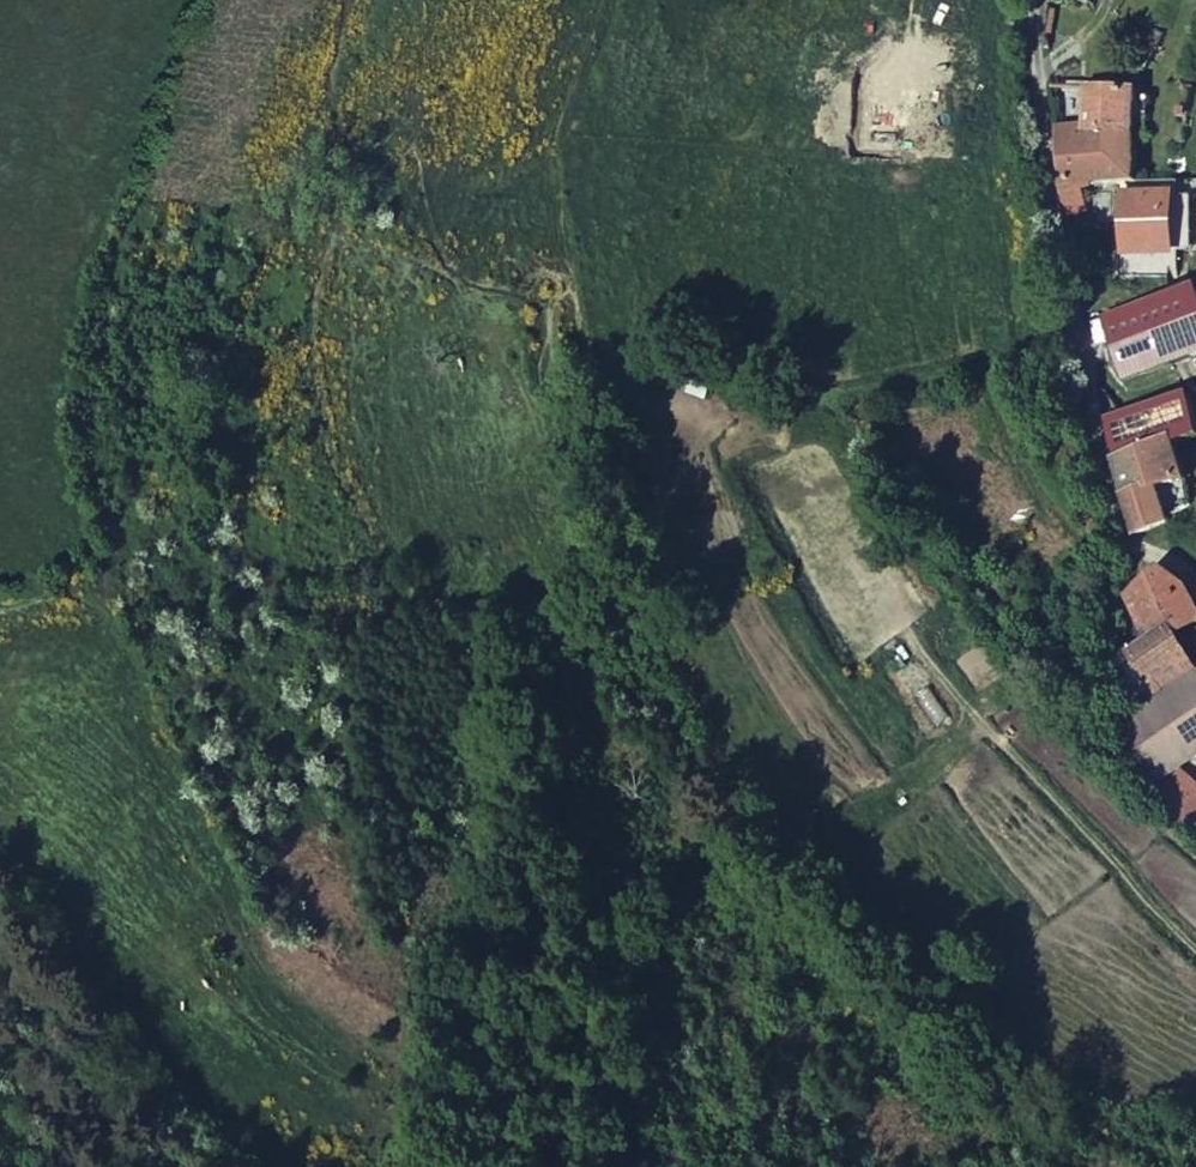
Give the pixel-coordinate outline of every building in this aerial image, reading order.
[(1136,181),(1147,180),(1147,90),(1092,82),(1093,126),(1062,126),(1068,185),(1087,184),(1136,181)] [(1136,181),(1136,198),(1182,194),(1182,178),(1147,180),(1136,181)] [(1068,185),(1074,212),(1093,211),(1087,184),(1068,185)] [(1182,199),(1182,194),(1136,198),(1135,252),(1183,252),(1182,199)] [(1183,252),(1195,251),(1195,199),(1182,199),(1183,252)] [(1105,312),(1126,376),(1195,354),(1195,282),(1105,312)] [(1115,415),(1135,491),(1171,479),(1178,477),(1195,473),(1195,468),(1186,436),(1195,433),(1195,390),(1115,415)] [(1178,477),(1183,495),(1195,492),(1195,475),(1195,473),(1178,477)] [(1135,491),(1148,526),(1180,514),(1171,479),(1135,491)] [(1173,568),(1138,594),(1159,639),(1142,649),(1168,691),(1195,671),(1195,655),(1184,634),(1195,626),(1195,579),(1173,568)] [(1195,831),(1195,776),(1184,766),(1154,780),(1152,785),(1195,831)]
